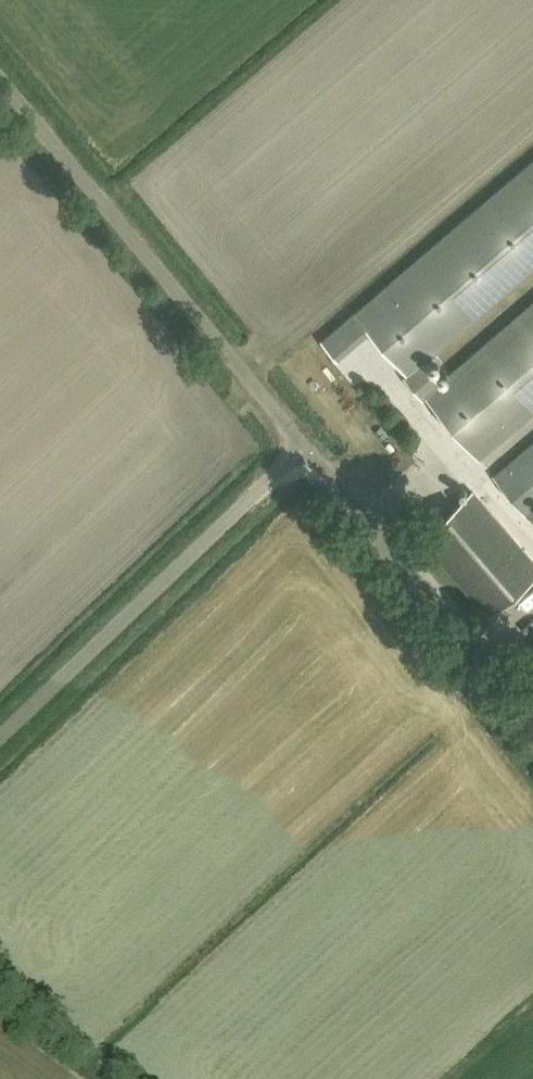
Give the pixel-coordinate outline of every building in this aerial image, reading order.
[(401,375),(420,397),(423,394),(477,457),(532,409),(532,300),(438,382),(420,361),(532,265),(532,160),(322,341),(336,358),(369,330),(405,372),(401,375)] [(493,475),(526,514),(527,513),(532,521),(532,440),(493,475)] [(488,616),(532,578),(532,564),(472,492),(420,536),(488,616)]
